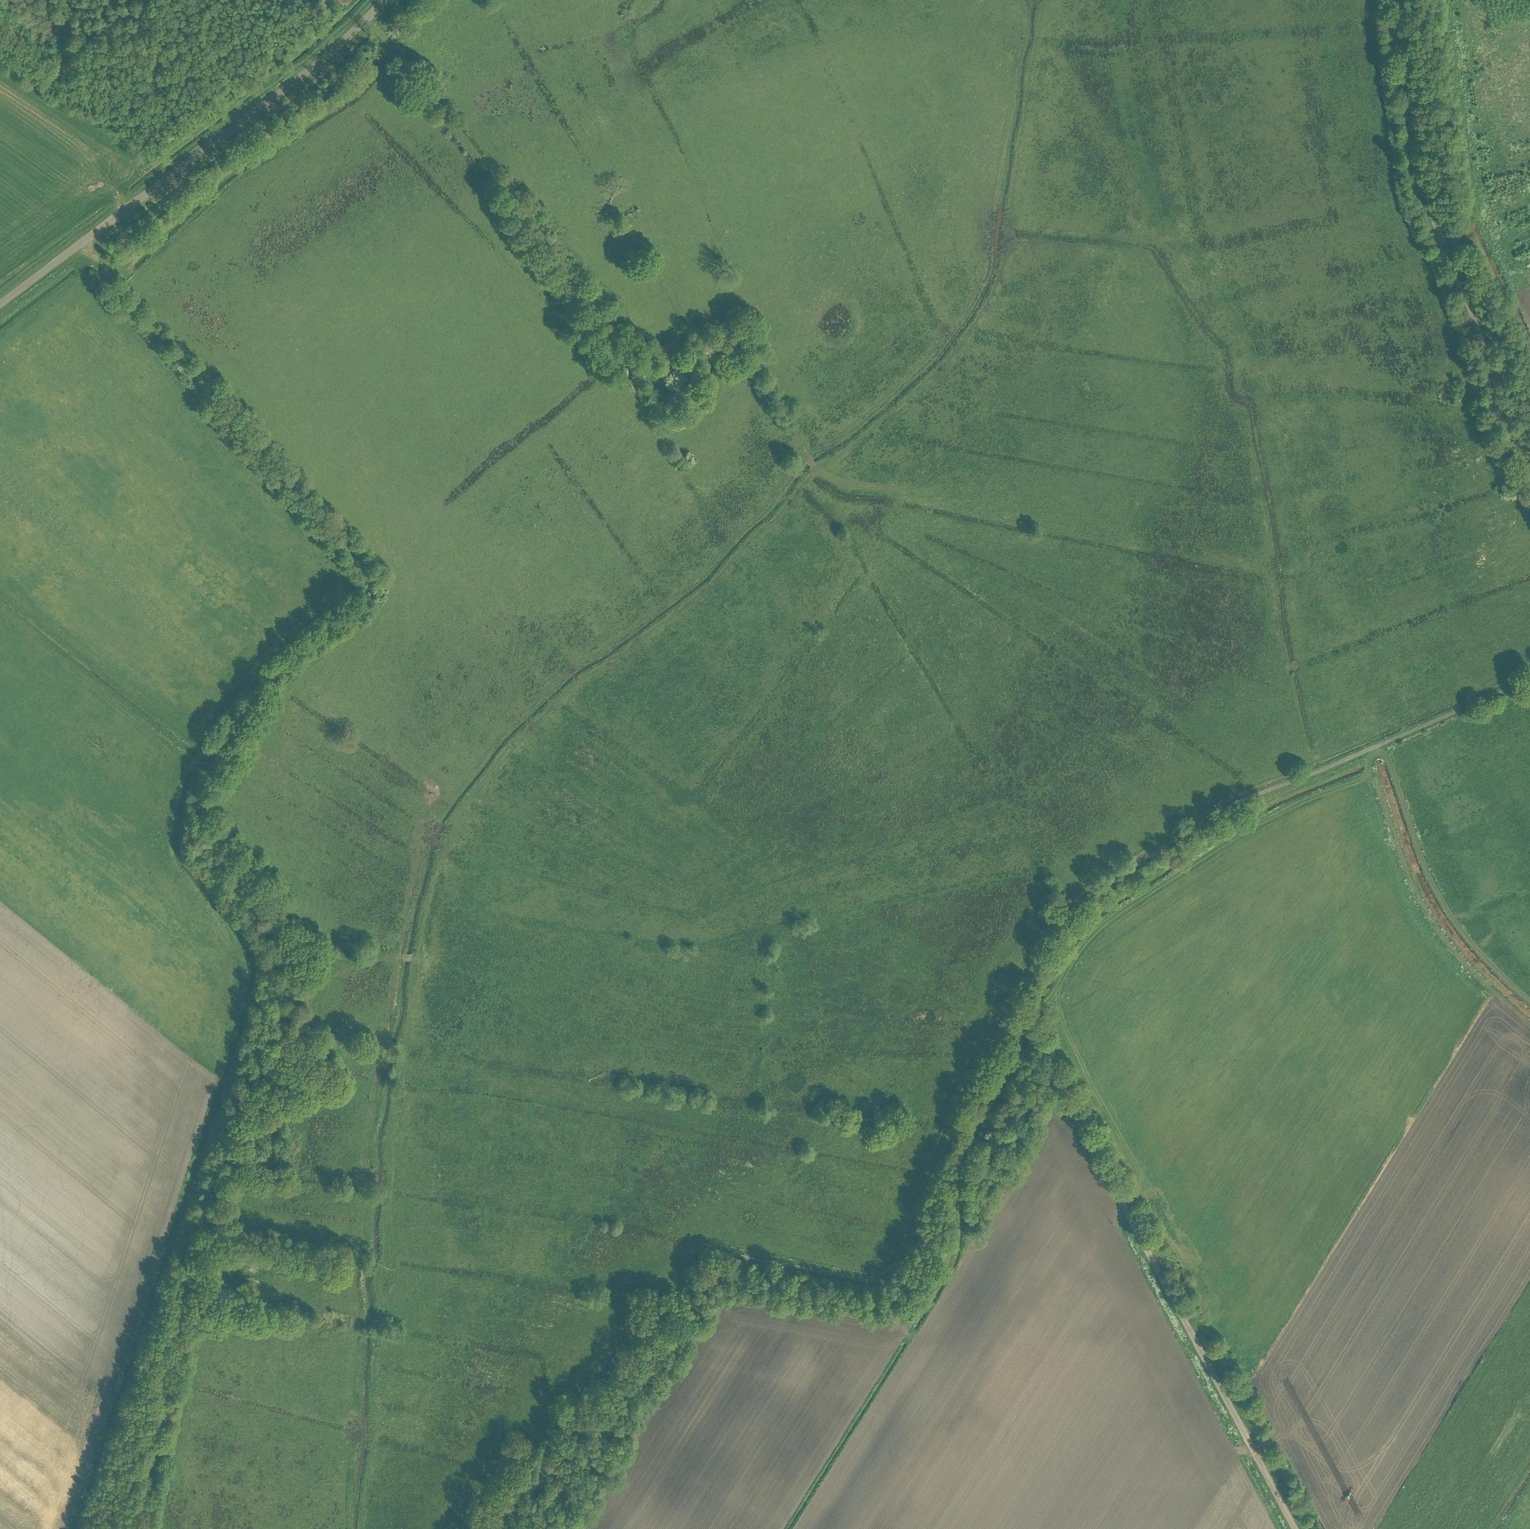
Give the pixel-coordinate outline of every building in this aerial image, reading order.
[(1480,220),(1476,227),(1480,230),(1484,223),(1480,220)]
